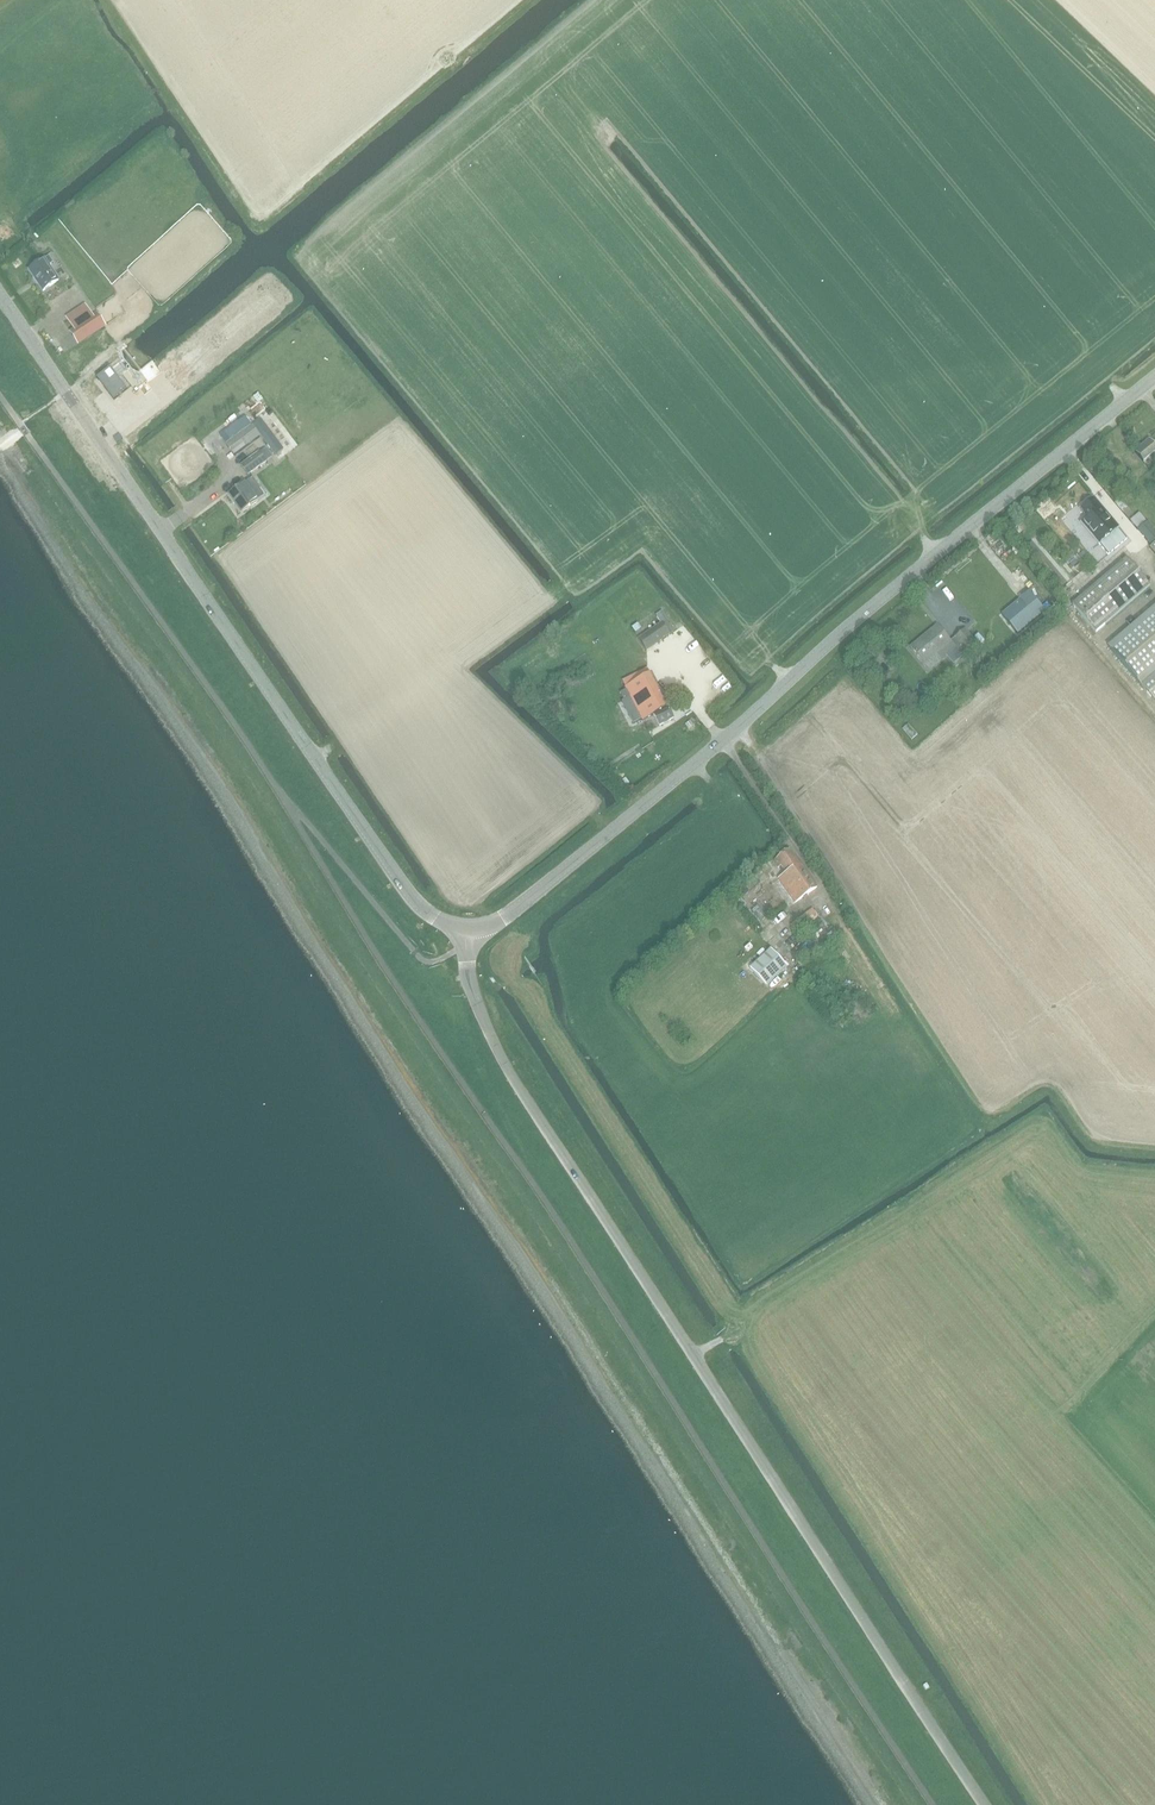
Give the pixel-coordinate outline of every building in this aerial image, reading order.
[(59,280),(49,266),(55,262),(50,256),(45,260),(29,270),(43,291),(59,280)] [(67,346),(88,330),(88,329),(101,318),(94,309),(81,319),(73,309),(55,323),(62,333),(59,336),(67,346)] [(101,392),(109,403),(114,399),(114,400),(127,390),(111,369),(98,379),(105,389),(101,392)] [(133,422),(138,429),(152,419),(147,412),(133,422)] [(260,420),(254,425),(276,455),(282,451),(260,420)] [(252,426),(226,445),(234,456),(260,437),(252,426)] [(1135,452),(1144,462),(1149,457),(1154,465),(1154,446),(1149,439),(1135,452)] [(260,451),(241,465),(248,475),(267,461),(260,451)] [(245,483),(228,495),(241,513),(258,501),(245,483)] [(1082,523),(1104,549),(1108,554),(1127,539),(1122,534),(1093,499),(1081,509),(1088,518),(1082,523)] [(1154,543),(1154,531),(1147,521),(1138,529),(1152,546),(1154,543)] [(1070,572),(1082,561),(1076,554),(1063,565),(1070,572)] [(1127,559),(1074,606),(1097,633),(1151,586),(1127,559)] [(1030,593),(1002,615),(1018,634),(1045,612),(1030,593)] [(1109,647),(1154,699),(1154,607),(1109,647)] [(645,651),(668,636),(661,626),(639,640),(645,651)] [(960,658),(977,644),(965,630),(950,642),(937,626),(911,648),(917,656),(918,655),(924,663),(950,642),(953,645),(951,647),(960,658)] [(660,726),(674,718),(647,668),(623,680),(643,720),(654,715),(660,726)] [(795,903),(805,896),(817,888),(812,880),(801,864),(800,864),(789,849),(773,861),(778,867),(780,865),(786,873),(777,879),(795,903)] [(799,937),(822,920),(813,908),(790,926),(799,937)] [(767,986),(788,967),(771,948),(750,967),(767,986)]
